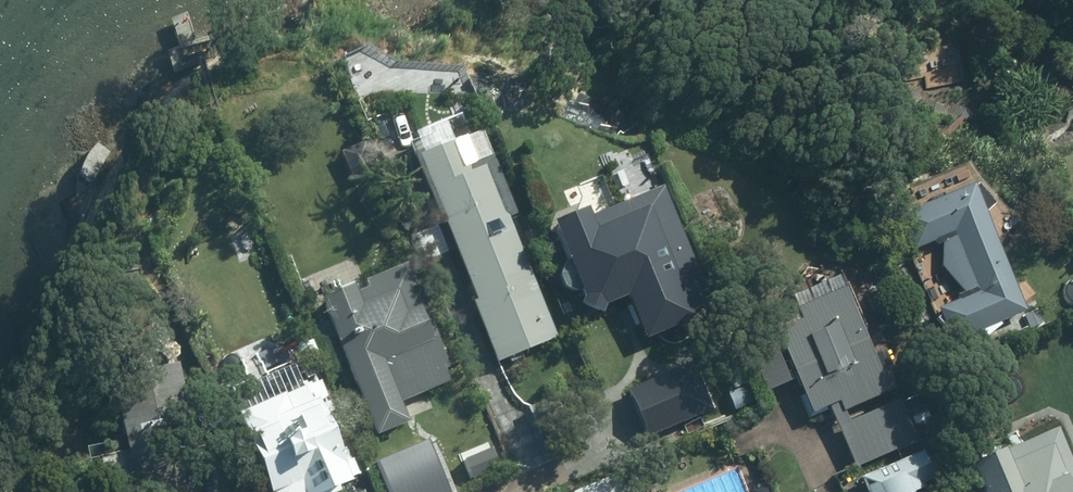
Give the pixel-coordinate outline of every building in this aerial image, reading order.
[(444,141),(440,143),(430,121),(401,134),(408,151),(401,155),(430,223),(435,220),(468,301),(464,303),(488,360),(548,335),(498,217),(505,214),(469,130),(444,141)] [(1019,310),(963,185),(893,217),(907,249),(946,231),(972,291),(933,308),(947,342),(1019,310)] [(680,257),(652,187),(575,218),(572,210),(540,223),(555,262),(550,274),(555,287),(569,293),(572,301),(570,306),(589,314),(593,304),(626,291),(639,321),(666,310),(661,295),(702,278),(691,252),(680,257)] [(442,368),(395,265),(364,279),(363,276),(310,299),(371,434),(403,420),(395,402),(443,381),(438,369),(442,368)] [(789,376),(806,413),(823,405),(849,465),(909,439),(886,388),(878,369),(878,368),(885,365),(877,348),(868,352),(839,286),(835,287),(762,320),(772,342),(745,355),(760,389),(784,379),(778,364),(783,362),(789,376)] [(1021,321),(1008,327),(1012,337),(1025,331),(1021,321)] [(99,379),(125,478),(128,477),(131,491),(196,491),(192,475),(185,451),(161,362),(99,379)] [(260,491),(304,491),(326,491),(330,490),(329,485),(351,475),(350,472),(344,457),(331,464),(328,457),(309,412),(322,405),(311,382),(269,401),(266,395),(225,413),(260,491)] [(641,422),(652,446),(681,432),(669,409),(641,422)] [(1051,429),(960,470),(970,491),(1072,491),(1072,479),(1051,429)] [(848,479),(854,491),(904,491),(915,487),(914,484),(925,479),(913,450),(848,479)] [(415,480),(404,454),(387,461),(398,487),(415,480)] [(614,475),(574,491),(621,491),(614,475)]
